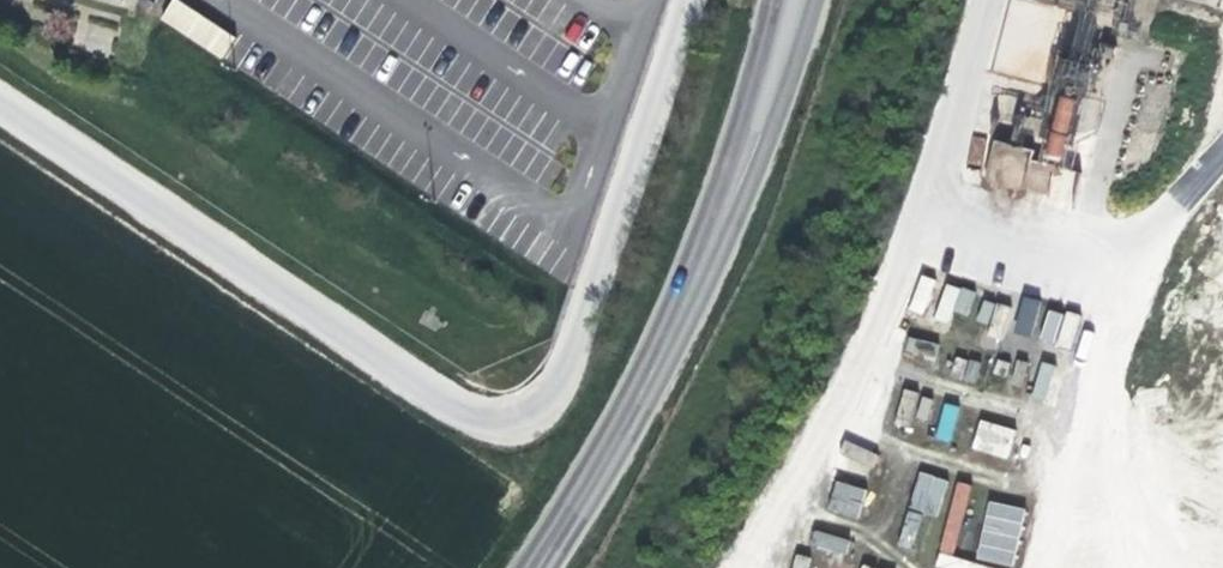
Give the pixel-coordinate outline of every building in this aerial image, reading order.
[(237,40),(177,0),(172,0),(160,21),(223,61),(237,40)] [(1119,18),(1123,0),(1052,0),(1119,18)] [(1100,68),(1065,62),(1044,156),(1079,162),(1100,68)] [(941,403),(937,440),(952,442),(956,405),(941,403)] [(1007,459),(1016,429),(979,419),(971,449),(1007,459)] [(1212,567),(1222,567),(1222,460),(1216,462),(1210,440),(1212,567)] [(937,516),(948,481),(920,471),(908,507),(937,516)] [(828,511),(859,518),(866,488),(835,481),(828,511)] [(985,502),(979,560),(1016,564),(1022,506),(985,502)]
